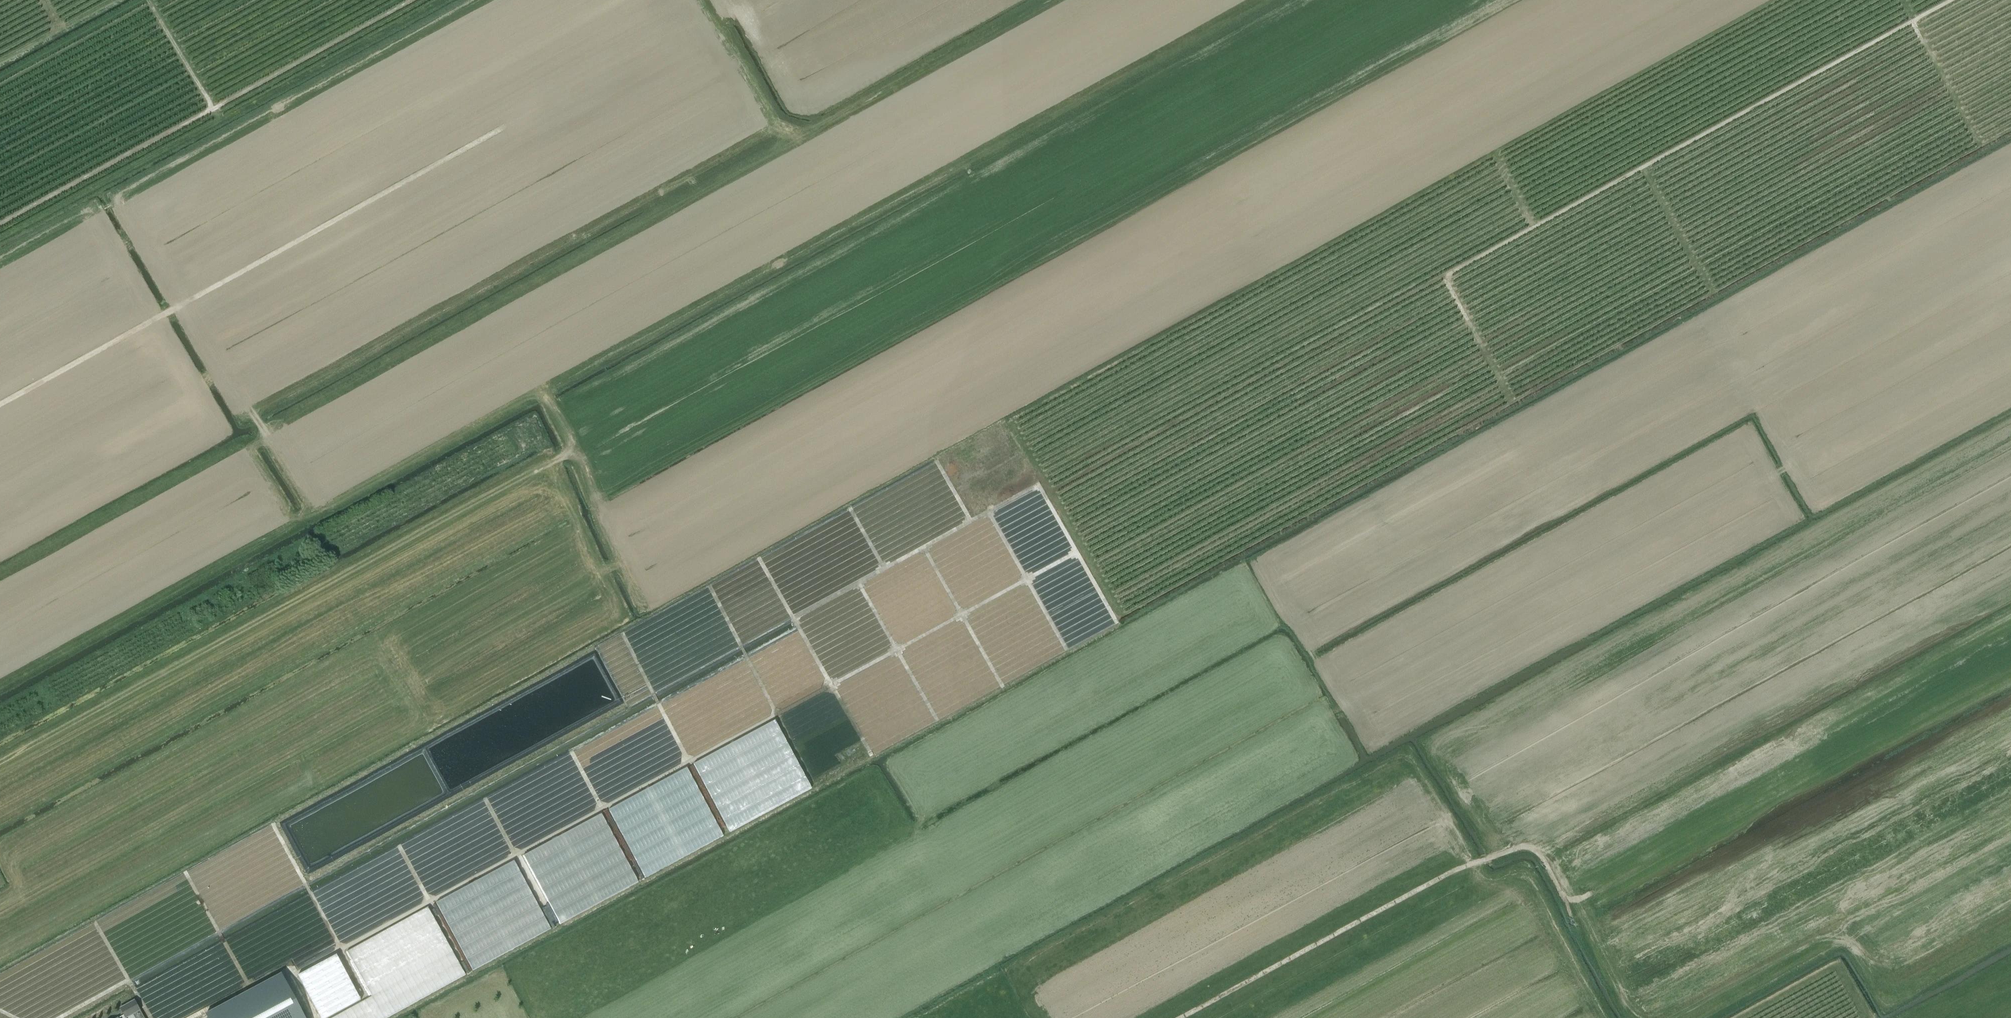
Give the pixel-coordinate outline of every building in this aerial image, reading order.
[(778,720),(695,760),(728,830),(812,790),(778,720)] [(690,768),(610,806),(643,876),(724,838),(690,768)] [(558,923),(639,884),(605,814),(524,852),(558,923)] [(519,861),(438,897),(470,968),(551,932),(519,861)] [(336,955),(297,976),(320,1017),(329,1017),(361,1000),(336,955)] [(205,1016),(206,1017),(305,1017),(281,975),(205,1016)] [(126,1017),(140,1010),(135,1001),(121,1009),(126,1017)]
